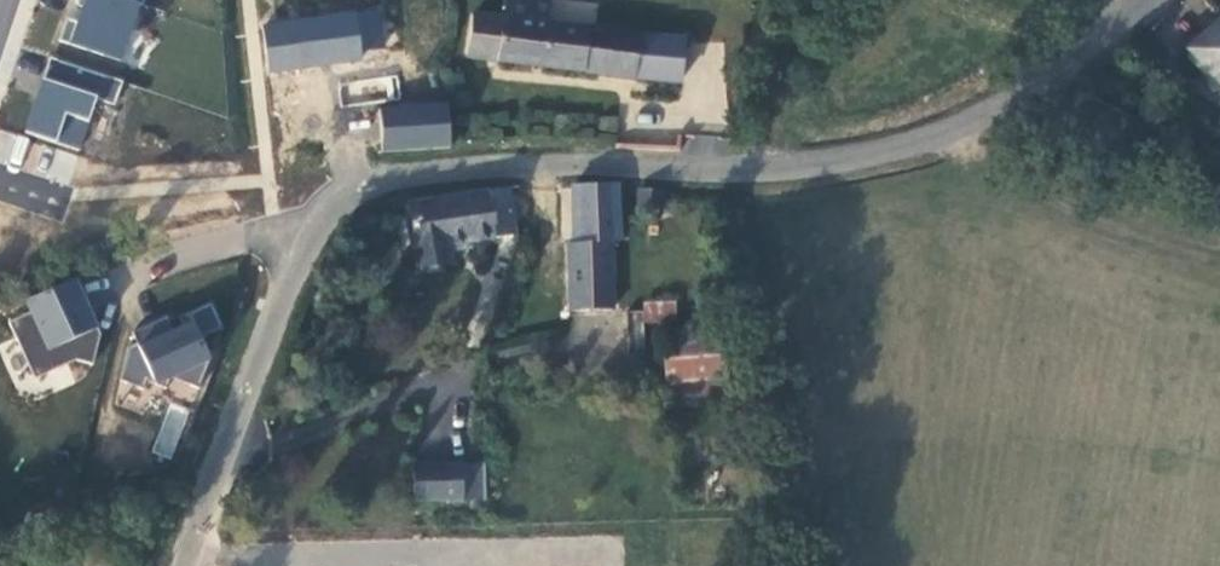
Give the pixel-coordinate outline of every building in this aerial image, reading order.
[(141,2),(135,0),(75,0),(74,4),(84,7),(78,21),(66,17),(57,41),(122,63),(141,2)] [(468,57),(497,61),(496,62),(639,79),(643,34),(549,22),(551,0),(507,0),(505,16),(476,12),(468,57)] [(356,10),(261,25),(268,75),(364,61),(356,10)] [(1190,53),(1219,85),(1219,22),(1190,53)] [(643,34),(639,79),(683,84),(688,40),(643,34)] [(125,81),(50,57),(23,135),(80,155),(97,101),(117,107),(125,81)] [(381,151),(453,148),(451,105),(378,109),(381,151)] [(615,181),(572,184),(573,242),(567,242),(568,307),(612,308),(610,243),(621,242),(615,181)] [(517,235),(509,187),(409,202),(419,267),(451,264),(447,245),(517,235)] [(664,190),(641,187),(639,210),(662,212),(664,190)] [(103,333),(78,276),(24,298),(30,311),(8,320),(36,376),(74,359),(94,366),(103,333)] [(226,328),(212,301),(178,314),(183,324),(174,328),(167,314),(132,329),(139,341),(126,347),(119,378),(141,387),(145,378),(166,387),(170,377),(201,389),(215,357),(202,337),(226,328)] [(643,311),(626,312),(629,354),(645,353),(644,322),(677,322),(675,301),(642,302),(643,311)] [(663,336),(667,409),(731,402),(723,331),(663,336)] [(170,460),(190,410),(170,402),(150,452),(170,460)] [(463,500),(462,464),(413,464),(414,501),(463,500)] [(462,464),(463,500),(486,500),(485,464),(462,464)]
